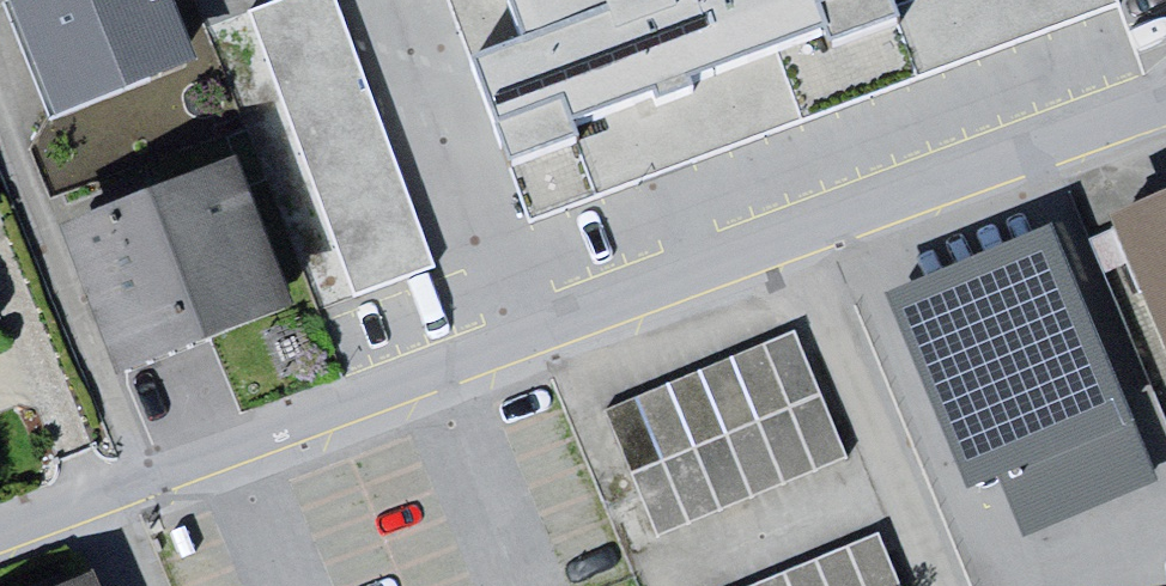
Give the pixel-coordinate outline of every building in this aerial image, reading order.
[(58,115),(205,58),(183,0),(13,0),(58,115)] [(243,5),(359,303),(451,268),(348,0),(257,0),(243,5)] [(540,224),(1133,5),(1131,0),(934,0),(905,11),(901,0),(456,0),(540,224)] [(245,174),(71,244),(129,388),(303,319),(245,174)] [(1122,234),(1165,325),(1165,213),(1122,234)] [(1052,225),(891,290),(970,493),(993,483),(1025,541),(1159,484),(1052,225)] [(791,333),(601,405),(654,540),(847,450),(791,333)] [(743,585),(905,585),(881,531),(743,585)]
